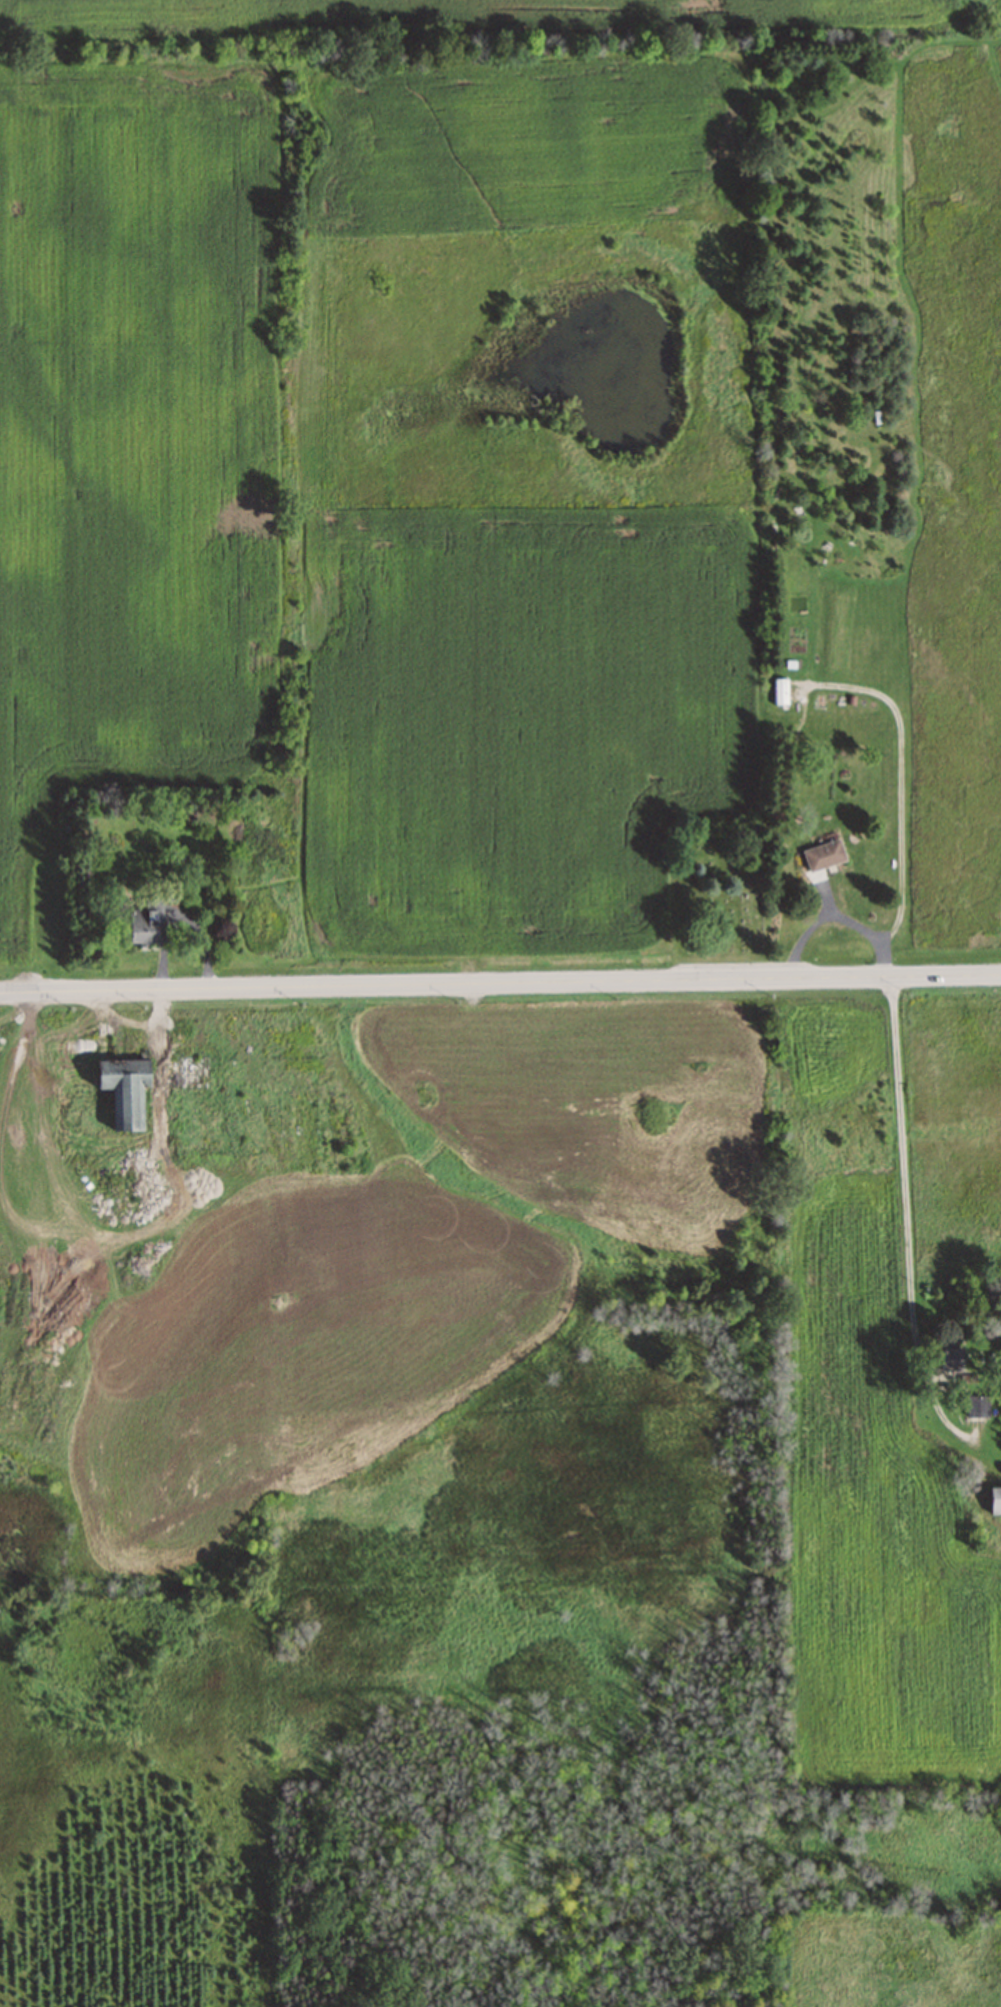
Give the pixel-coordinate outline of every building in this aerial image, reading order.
[(787,679),(774,679),(774,705),(787,705),(787,679)] [(809,873),(846,861),(838,838),(802,850),(809,873)] [(129,942),(157,942),(157,909),(129,909),(129,942)] [(96,1059),(96,1088),(111,1088),(111,1130),(142,1129),(141,1087),(147,1087),(147,1058),(96,1059)] [(964,1370),(964,1348),(933,1348),(933,1370),(964,1370)] [(1000,1514),(1000,1487),(990,1487),(990,1514),(1000,1514)]
